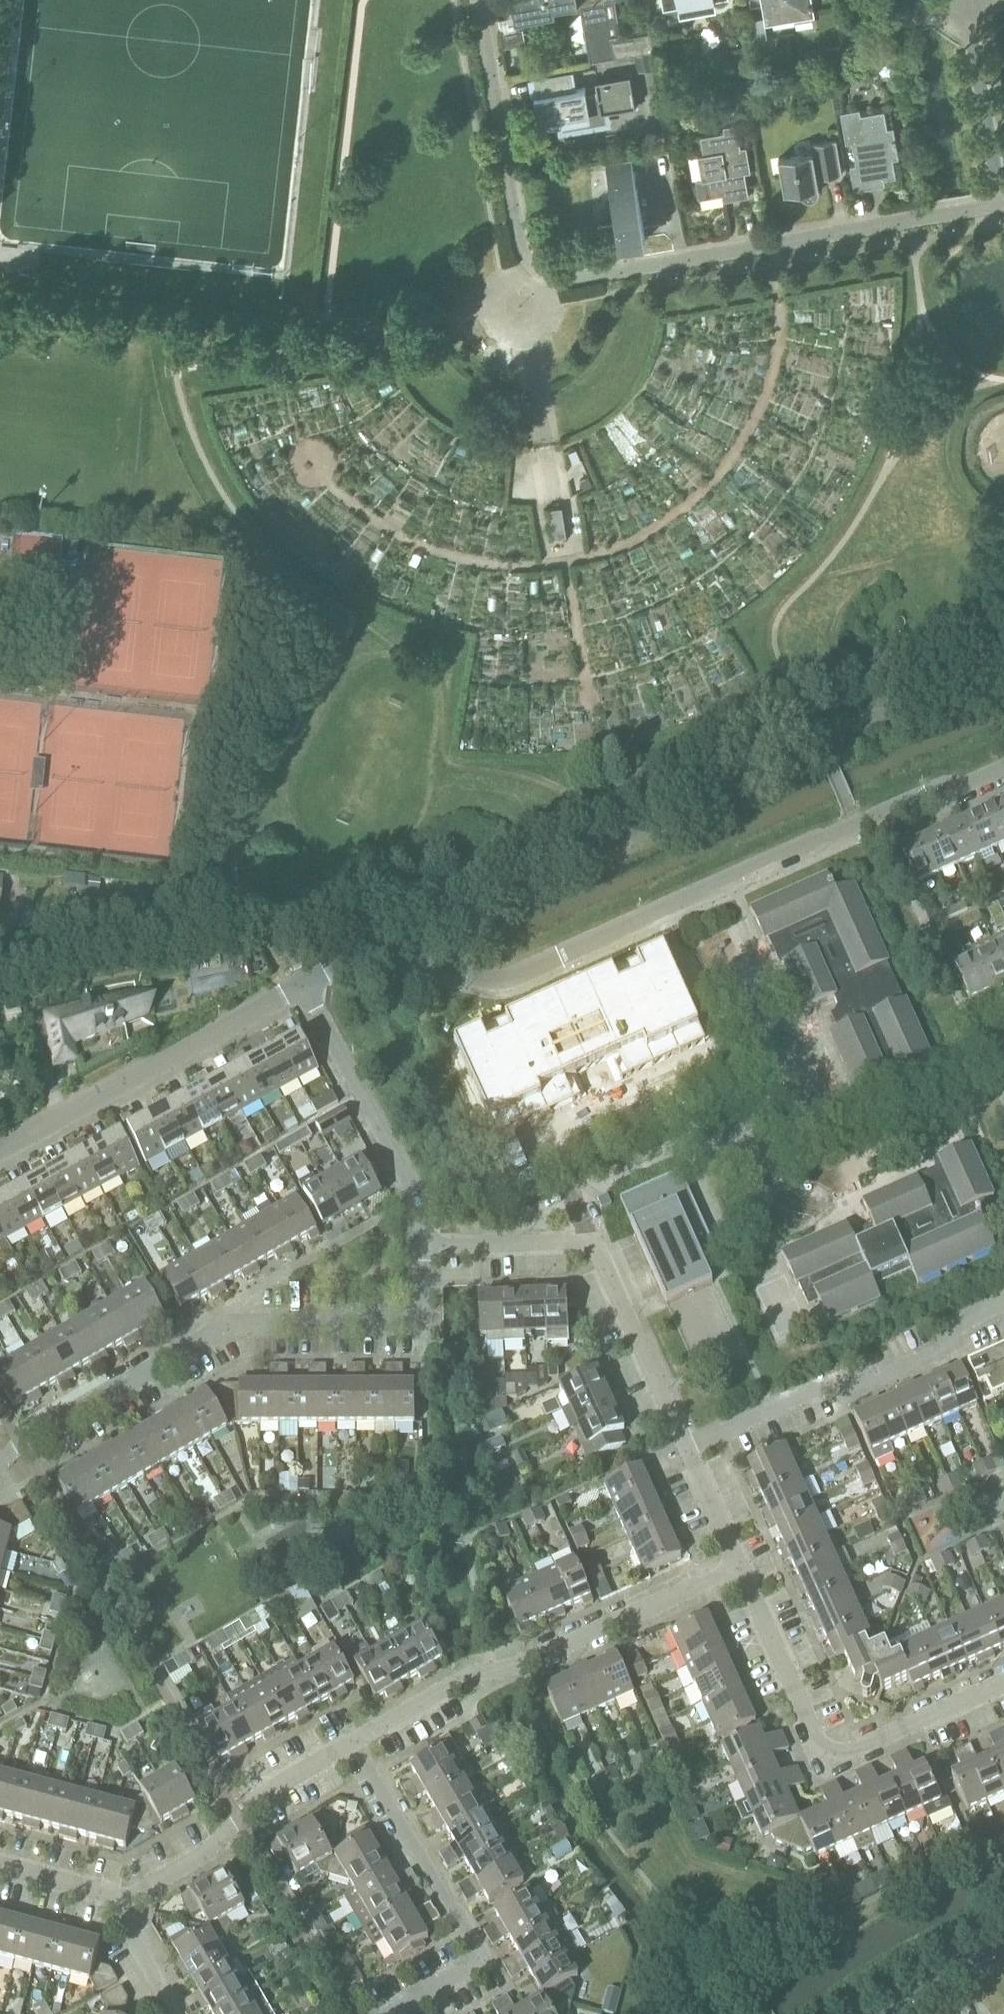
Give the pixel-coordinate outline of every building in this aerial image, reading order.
[(590,61),(614,57),(611,38),(619,37),(615,18),(609,19),(605,0),(512,0),(516,21),(556,14),(555,8),(580,4),(590,61)] [(716,8),(714,0),(662,0),(664,9),(678,6),(679,14),(716,8)] [(765,1),(768,17),(793,13),(795,21),(812,17),(811,10),(812,10),(810,1),(817,0),(753,0),(754,3),(765,1)] [(764,17),(751,20),(754,40),(767,37),(764,17)] [(526,44),(524,29),(502,32),(504,48),(526,44)] [(611,38),(614,57),(654,50),(651,32),(619,37),(611,38)] [(655,68),(652,52),(634,55),(638,71),(655,68)] [(597,90),(587,92),(586,88),(576,89),(574,71),(528,79),(532,97),(535,96),(540,127),(557,124),(559,135),(612,126),(609,111),(636,106),(630,74),(596,81),(597,90)] [(886,184),(884,179),(896,176),(893,159),(899,158),(894,127),(888,128),(885,110),(861,115),(860,109),(843,112),(840,94),(832,92),(836,114),(841,113),(847,143),(852,142),(856,164),(850,165),(855,190),(886,184)] [(698,155),(702,178),(696,179),(700,198),(723,194),(724,201),(735,199),(735,198),(749,196),(745,172),(751,171),(746,146),(741,147),(737,124),(724,126),(725,132),(701,136),(704,154),(698,155)] [(843,174),(836,140),(810,144),(812,153),(779,158),(785,192),(801,190),(804,195),(807,197),(811,197),(815,196),(817,193),(819,190),(819,187),(818,178),(843,174)] [(646,240),(632,158),(606,162),(610,184),(612,224),(617,224),(620,244),(627,243),(628,243),(646,240)] [(567,535),(562,507),(549,509),(554,537),(567,535)] [(982,814),(997,848),(1003,844),(1003,810),(1002,805),(982,814)] [(963,823),(978,856),(997,848),(982,814),(963,823)] [(958,865),(978,856),(963,823),(943,831),(958,865)] [(923,840),(938,874),(958,865),(943,831),(923,840)] [(918,883),(938,874),(923,840),(903,850),(918,883)] [(84,888),(85,877),(65,875),(64,886),(77,888),(84,888)] [(903,1079),(935,1065),(906,1000),(904,1001),(888,964),(890,963),(854,885),(837,893),(829,875),(751,910),(765,942),(773,938),(805,1011),(835,998),(838,1006),(835,1014),(842,1029),(831,1034),(859,1096),(902,1077),(903,1079)] [(87,894),(99,895),(101,879),(88,878),(87,889),(84,888),(77,888),(76,893),(83,894),(87,894)] [(996,898),(1003,894),(1003,885),(993,890),(996,898)] [(985,903),(996,898),(993,890),(982,895),(985,903)] [(953,908),(957,915),(968,910),(965,903),(953,908)] [(987,909),(993,921),(1003,916),(1002,911),(999,904),(987,909)] [(946,920),(957,915),(953,908),(942,913),(946,920)] [(964,930),(983,922),(979,912),(960,921),(964,930)] [(963,929),(959,921),(948,926),(951,934),(963,929)] [(669,929),(658,934),(661,941),(673,936),(669,929)] [(995,948),(1003,967),(1003,944),(995,948)] [(991,991),(975,957),(971,947),(962,951),(967,961),(955,966),(972,1005),(993,996),(991,991)] [(613,971),(543,1003),(546,1009),(536,1013),(534,1007),(482,1031),(454,1043),(497,1137),(582,1098),(574,1082),(573,1082),(571,1077),(614,1058),(616,1063),(615,1063),(622,1080),(707,1041),(664,948),(613,971)] [(995,948),(975,957),(991,991),(1003,985),(1003,967),(995,948)] [(249,967),(251,976),(260,975),(258,965),(249,967)] [(122,1020),(123,1026),(125,1025),(143,1018),(138,995),(126,997),(64,1009),(65,1012),(44,1017),(54,1066),(64,1064),(76,1062),(74,1050),(72,1041),(95,1036),(92,1025),(104,1023),(105,1026),(111,1025),(110,1022),(122,1020)] [(282,1031),(275,1035),(300,1080),(318,1070),(301,1039),(290,1045),(282,1031)] [(274,1054),(264,1059),(281,1090),(300,1080),(275,1035),(266,1039),(274,1054)] [(244,1051),(237,1055),(263,1100),(281,1090),(264,1059),(252,1066),(244,1051)] [(236,1074),(226,1080),(243,1111),(263,1100),(237,1055),(228,1060),(236,1074)] [(206,1072),(199,1076),(224,1122),(243,1111),(226,1080),(214,1086),(206,1072)] [(198,1095),(188,1101),(205,1132),(224,1122),(199,1076),(190,1081),(198,1095)] [(332,1092),(311,1104),(317,1115),(338,1103),(332,1092)] [(168,1093),(161,1097),(186,1142),(205,1132),(188,1101),(176,1107),(168,1093)] [(160,1115),(149,1122),(166,1153),(186,1142),(161,1097),(152,1101),(160,1115)] [(316,1124),(324,1138),(351,1122),(343,1108),(316,1124)] [(147,1164),(166,1153),(149,1122),(138,1128),(130,1113),(122,1118),(147,1164)] [(284,1125),(288,1132),(299,1126),(295,1119),(284,1125)] [(121,1178),(140,1167),(115,1122),(106,1126),(114,1141),(103,1147),(121,1178)] [(308,1128),(297,1134),(302,1143),(313,1137),(308,1128)] [(275,1130),(265,1136),(269,1144),(279,1137),(275,1130)] [(297,1134),(286,1141),(275,1147),(281,1156),(302,1143),(297,1134)] [(102,1188),(121,1178),(103,1147),(92,1153),(84,1139),(77,1142),(102,1188)] [(83,1198),(102,1188),(77,1142),(68,1147),(76,1161),(66,1167),(83,1198)] [(238,1148),(243,1157),(253,1152),(247,1143),(238,1148)] [(971,1144),(933,1161),(937,1169),(863,1202),(874,1225),(852,1235),(847,1224),(782,1254),(796,1285),(799,1284),(809,1306),(820,1302),(829,1323),(881,1300),(875,1286),(912,1270),(918,1283),(995,1248),(986,1228),(995,1223),(985,1201),(994,1197),(971,1144)] [(254,1159),(260,1171),(267,1167),(261,1155),(254,1159)] [(343,1170),(361,1202),(380,1191),(359,1155),(353,1159),(355,1163),(343,1170)] [(64,1209),(83,1198),(66,1167),(54,1174),(46,1159),(39,1163),(64,1209)] [(251,1176),(260,1171),(254,1159),(244,1165),(251,1176)] [(653,1170),(658,1181),(680,1171),(675,1160),(653,1170)] [(45,1219),(64,1209),(39,1163),(30,1168),(38,1182),(28,1188),(45,1219)] [(342,1213),(361,1202),(343,1170),(329,1178),(327,1174),(322,1177),(342,1213)] [(632,1224),(667,1303),(713,1283),(702,1259),(717,1252),(681,1173),(685,1171),(684,1170),(621,1198),(632,1223),(632,1224)] [(220,1179),(227,1190),(234,1186),(227,1175),(220,1179)] [(342,1213),(322,1177),(316,1181),(313,1175),(299,1184),(323,1224),(342,1213)] [(218,1196),(227,1190),(220,1179),(211,1184),(218,1196)] [(26,1229),(45,1219),(28,1188),(16,1194),(8,1180),(1,1184),(26,1229)] [(0,1203),(0,1228),(7,1240),(26,1229),(1,1184),(0,1184),(0,1203)] [(187,1198),(193,1210),(201,1205),(194,1194),(187,1198)] [(602,1210),(602,1209),(612,1205),(607,1196),(598,1200),(602,1209),(602,1210)] [(280,1207),(300,1241),(308,1236),(311,1241),(320,1236),(297,1197),(280,1207)] [(187,1198),(178,1204),(184,1215),(193,1210),(187,1198)] [(286,1256),(294,1252),(291,1246),(300,1241),(280,1207),(263,1217),(286,1256)] [(153,1218),(160,1229),(168,1225),(161,1213),(153,1218)] [(278,1261),(286,1256),(263,1217),(246,1226),(266,1260),(275,1255),(278,1261)] [(151,1234),(160,1229),(153,1218),(144,1223),(151,1234)] [(257,1266),(266,1260),(246,1226),(230,1236),(253,1275),(260,1271),(257,1266)] [(5,1260),(14,1255),(6,1240),(7,1240),(0,1228),(0,1251),(5,1260)] [(253,1275),(230,1236),(213,1246),(233,1280),(242,1274),(245,1280),(253,1275)] [(72,1245),(77,1255),(83,1251),(78,1241),(72,1245)] [(108,1259),(116,1255),(109,1243),(102,1247),(108,1259)] [(233,1280),(213,1246),(197,1255),(219,1295),(227,1290),(224,1285),(233,1280)] [(99,1264),(108,1259),(102,1247),(93,1253),(99,1264)] [(212,1299),(219,1295),(197,1255),(180,1265),(200,1299),(209,1294),(212,1299)] [(68,1267),(75,1278),(82,1274),(76,1262),(68,1267)] [(200,1299),(180,1265),(162,1275),(185,1315),(194,1309),(191,1304),(200,1299)] [(66,1283),(75,1278),(68,1267),(59,1272),(66,1283)] [(12,1281),(6,1284),(11,1293),(17,1290),(12,1281)] [(43,1282),(34,1287),(41,1298),(49,1293),(43,1282)] [(166,1319),(146,1285),(129,1294),(149,1328),(157,1324),(160,1329),(169,1324),(166,1319)] [(33,1303),(41,1298),(34,1287),(26,1291),(33,1303)] [(567,1293),(545,1294),(547,1330),(547,1341),(569,1340),(567,1293)] [(139,1333),(149,1328),(129,1294),(112,1304),(135,1344),(142,1339),(139,1333)] [(545,1294),(523,1295),(525,1336),(532,1336),(532,1331),(547,1330),(545,1294)] [(525,1342),(525,1336),(523,1295),(501,1296),(504,1343),(525,1342)] [(504,1343),(501,1296),(479,1297),(481,1339),(487,1338),(488,1344),(504,1343)] [(9,1301),(1,1306),(7,1317),(16,1313),(9,1301)] [(127,1348),(135,1344),(112,1304),(95,1314),(115,1348),(124,1343),(127,1348)] [(106,1353),(115,1348),(95,1314),(79,1324),(101,1363),(109,1359),(106,1353)] [(93,1368),(101,1363),(79,1324),(62,1333),(81,1368),(90,1362),(93,1368)] [(73,1373),(81,1368),(62,1333),(45,1343),(68,1383),(76,1378),(73,1373)] [(60,1387),(68,1383),(45,1343),(28,1353),(48,1387),(57,1382),(60,1387)] [(968,1365),(985,1402),(1003,1393),(1003,1349),(968,1365)] [(40,1392),(48,1387),(28,1353),(11,1363),(34,1402),(43,1397),(40,1392)] [(11,1363),(0,1369),(0,1382),(14,1407),(24,1401),(27,1406),(34,1402),(11,1363)] [(261,1385),(260,1424),(280,1424),(280,1365),(271,1366),(271,1385),(261,1385)] [(280,1424),(299,1424),(299,1385),(289,1385),(289,1365),(280,1365),(280,1424)] [(299,1385),(299,1424),(319,1424),(318,1365),(309,1365),(309,1385),(299,1385)] [(319,1424),(337,1424),(337,1385),(327,1385),(327,1365),(318,1365),(319,1424)] [(337,1385),(337,1424),(357,1424),(356,1365),(347,1365),(348,1385),(337,1385)] [(356,1365),(357,1424),(376,1424),(376,1384),(366,1384),(365,1365),(356,1365)] [(376,1424),(395,1424),(395,1365),(386,1365),(386,1384),(376,1384),(376,1424)] [(395,1365),(395,1424),(415,1424),(415,1384),(404,1384),(404,1365),(395,1365)] [(548,1367),(549,1379),(559,1378),(558,1366),(548,1367)] [(949,1367),(941,1370),(960,1413),(978,1405),(962,1368),(951,1372),(949,1367)] [(569,1407),(573,1405),(606,1390),(597,1370),(560,1387),(563,1394),(560,1401),(564,1411),(569,1408),(569,1407)] [(935,1380),(926,1384),(942,1421),(960,1413),(941,1370),(933,1374),(935,1380)] [(538,1375),(527,1376),(528,1389),(538,1388),(538,1375)] [(240,1425),(260,1424),(261,1385),(250,1385),(251,1379),(240,1379),(240,1385),(240,1425)] [(914,1383),(906,1386),(925,1429),(942,1421),(926,1384),(916,1388),(914,1383)] [(223,1385),(209,1393),(229,1428),(234,1425),(223,1385)] [(223,1385),(234,1425),(240,1425),(240,1385),(223,1385)] [(507,1398),(517,1398),(516,1385),(506,1385),(507,1398)] [(900,1395),(891,1399),(908,1436),(925,1429),(906,1386),(897,1390),(900,1395)] [(229,1428),(209,1393),(206,1388),(197,1393),(200,1398),(191,1404),(211,1438),(229,1428)] [(575,1421),(578,1427),(615,1410),(606,1390),(573,1405),(569,1407),(569,1408),(575,1421)] [(485,1408),(495,1407),(495,1399),(494,1395),(484,1395),(485,1408)] [(908,1436),(891,1399),(881,1404),(879,1398),(871,1402),(890,1444),(908,1436)] [(507,1399),(495,1399),(495,1407),(495,1414),(502,1411),(507,1409),(507,1399)] [(890,1444),(871,1402),(862,1406),(865,1411),(854,1416),(876,1463),(895,1455),(890,1444)] [(195,1447),(211,1438),(191,1404),(182,1409),(179,1403),(172,1408),(195,1447)] [(195,1447),(172,1408),(164,1412),(167,1418),(158,1423),(178,1457),(195,1447)] [(625,1431),(615,1410),(578,1427),(578,1428),(575,1429),(589,1461),(626,1445),(621,1433),(625,1431)] [(481,1438),(509,1425),(502,1411),(495,1414),(474,1424),(481,1438)] [(841,1434),(852,1429),(847,1417),(836,1423),(841,1434)] [(161,1467),(178,1457),(158,1423),(149,1428),(146,1423),(138,1427),(161,1467)] [(145,1476),(161,1467),(138,1427),(131,1432),(134,1437),(125,1442),(145,1476)] [(857,1437),(852,1429),(841,1434),(840,1434),(844,1443),(857,1437)] [(860,1446),(857,1437),(844,1443),(848,1452),(860,1446)] [(484,1455),(505,1446),(502,1438),(481,1447),(484,1455)] [(128,1486),(145,1476),(125,1442),(116,1447),(113,1442),(105,1446),(128,1486)] [(111,1495),(128,1486),(105,1446),(97,1451),(100,1456),(91,1461),(111,1495)] [(747,1476),(751,1484),(794,1465),(786,1447),(748,1463),(753,1474),(747,1476)] [(513,1456),(518,1468),(528,1464),(523,1452),(513,1456)] [(982,1463),(988,1475),(997,1471),(992,1459),(982,1463)] [(95,1505),(111,1495),(91,1461),(83,1466),(80,1461),(72,1466),(95,1505)] [(872,1472),(868,1463),(856,1469),(860,1477),(872,1472)] [(979,1479),(988,1475),(982,1463),(974,1467),(979,1479)] [(612,1502),(650,1486),(646,1476),(651,1474),(647,1465),(604,1484),(612,1502)] [(760,1490),(765,1500),(802,1483),(794,1465),(751,1484),(755,1493),(760,1490)] [(67,1475),(57,1481),(77,1515),(95,1505),(72,1466),(64,1470),(67,1475)] [(482,1471),(471,1475),(476,1485),(487,1480),(482,1471)] [(876,1481),(872,1472),(860,1477),(864,1486),(876,1481)] [(947,1479),(953,1491),(962,1487),(956,1475),(947,1479)] [(409,1477),(396,1477),(396,1488),(408,1488),(409,1488),(409,1477)] [(944,1495),(953,1491),(947,1479),(939,1483),(944,1495)] [(298,1491),(310,1491),(310,1482),(298,1482),(298,1491)] [(810,1500),(802,1483),(765,1500),(769,1509),(763,1511),(767,1520),(810,1500)] [(612,1502),(620,1520),(663,1501),(660,1492),(654,1495),(650,1486),(612,1502)] [(918,1506),(927,1502),(921,1490),(912,1494),(918,1506)] [(230,1506),(237,1502),(231,1491),(223,1495),(230,1506)] [(909,1510),(918,1506),(912,1494),(904,1498),(909,1510)] [(221,1512),(230,1506),(223,1495),(214,1500),(221,1512)] [(560,1510),(572,1505),(568,1496),(557,1501),(560,1510)] [(872,1504),(876,1514),(888,1508),(884,1498),(872,1504)] [(776,1525),(780,1535),(817,1518),(810,1500),(767,1520),(771,1528),(776,1525)] [(628,1537),(666,1521),(662,1511),(667,1509),(663,1501),(620,1520),(628,1537)] [(33,1521),(22,1502),(12,1508),(22,1527),(33,1521)] [(163,1509),(158,1502),(149,1507),(154,1515),(163,1509)] [(12,1533),(22,1527),(12,1508),(0,1515),(0,1530),(12,1533)] [(892,1516),(888,1508),(876,1514),(880,1521),(892,1516)] [(540,1509),(531,1513),(537,1525),(545,1521),(540,1509)] [(197,1526),(204,1521),(197,1510),(190,1514),(197,1526)] [(531,1513),(522,1517),(528,1529),(537,1525),(531,1513)] [(188,1531),(197,1526),(190,1514),(181,1520),(188,1531)] [(825,1536),(817,1518),(780,1535),(784,1544),(779,1546),(783,1555),(825,1536)] [(628,1537),(636,1555),(679,1536),(675,1527),(670,1530),(666,1521),(628,1537)] [(864,1539),(874,1535),(869,1523),(859,1528),(864,1539)] [(510,1537),(505,1525),(496,1528),(501,1541),(510,1537)] [(570,1532),(574,1541),(586,1535),(582,1527),(570,1532)] [(501,1541),(496,1528),(487,1532),(493,1544),(501,1541)] [(164,1545),(171,1541),(164,1529),(157,1533),(164,1545)] [(0,1530),(0,1550),(7,1552),(12,1533),(0,1530)] [(154,1550),(164,1545),(157,1533),(148,1539),(154,1550)] [(888,1539),(892,1548),(904,1542),(900,1534),(888,1539)] [(574,1541),(578,1549),(590,1544),(586,1535),(574,1541)] [(636,1555),(644,1574),(682,1557),(677,1546),(683,1544),(679,1536),(636,1555)] [(792,1560),(796,1570),(833,1553),(825,1536),(783,1555),(786,1563),(792,1560)] [(984,1537),(975,1541),(981,1553),(989,1549),(984,1537)] [(972,1557),(981,1553),(975,1541),(967,1545),(972,1557)] [(907,1551),(904,1542),(892,1548),(896,1556),(907,1551)] [(131,1548),(123,1553),(129,1565),(138,1560),(131,1548)] [(121,1569),(129,1565),(123,1553),(115,1558),(121,1569)] [(841,1570),(833,1553),(796,1570),(800,1579),(795,1581),(798,1590),(841,1570)] [(950,1553),(941,1557),(946,1569),(955,1565),(950,1553)] [(938,1573),(946,1569),(941,1557),(932,1561),(938,1573)] [(68,1571),(62,1560),(53,1565),(60,1576),(68,1571)] [(556,1568),(573,1606),(582,1601),(585,1607),(594,1603),(575,1560),(556,1568)] [(586,1567),(590,1576),(602,1571),(598,1562),(586,1567)] [(556,1568),(539,1576),(558,1619),(566,1615),(564,1610),(573,1606),(556,1568)] [(849,1588),(841,1570),(798,1590),(802,1598),(808,1595),(812,1605),(849,1588)] [(590,1576),(594,1585),(606,1579),(602,1571),(590,1576)] [(373,1577),(379,1589),(384,1598),(391,1593),(386,1585),(387,1584),(381,1572),(373,1577)] [(539,1576),(522,1584),(538,1621),(547,1617),(550,1623),(558,1619),(539,1576)] [(883,1588),(891,1591),(896,1579),(887,1576),(883,1588)] [(379,1589),(373,1577),(364,1582),(371,1594),(379,1589)] [(905,1582),(896,1579),(891,1591),(901,1595),(905,1582)] [(538,1621),(522,1584),(503,1592),(522,1635),(531,1631),(528,1625),(538,1621)] [(303,1585),(281,1598),(288,1609),(299,1603),(301,1607),(312,1600),(303,1585)] [(907,1597),(916,1600),(920,1588),(912,1585),(907,1597)] [(857,1606),(849,1588),(812,1605),(816,1614),(811,1617),(814,1625),(857,1606)] [(930,1592),(920,1588),(916,1600),(925,1604),(930,1592)] [(340,1596),(347,1608),(354,1603),(348,1592),(340,1596)] [(65,1607),(67,1598),(55,1594),(52,1604),(65,1607)] [(347,1608),(340,1596),(321,1608),(330,1623),(340,1617),(338,1613),(347,1608)] [(281,1598),(273,1602),(280,1614),(288,1609),(281,1598)] [(1003,1603),(986,1611),(1002,1648),(1003,1647),(1003,1605),(1003,1603)] [(62,1616),(65,1607),(52,1604),(50,1613),(62,1616)] [(824,1631),(828,1640),(865,1624),(857,1606),(814,1625),(818,1633),(824,1631)] [(986,1611),(968,1619),(987,1662),(995,1658),(993,1652),(1002,1648),(986,1611)] [(257,1612),(248,1617),(255,1628),(263,1623),(257,1612)] [(671,1632),(679,1651),(722,1632),(718,1623),(713,1626),(708,1615),(671,1632)] [(248,1617),(240,1622),(247,1633),(255,1628),(248,1617)] [(968,1619),(950,1627),(967,1664),(976,1660),(979,1665),(987,1662),(968,1619)] [(944,1681),(952,1677),(933,1634),(932,1635),(927,1623),(910,1631),(915,1642),(932,1680),(941,1675),(944,1681)] [(873,1642),(865,1624),(828,1640),(832,1650),(826,1652),(831,1661),(845,1655),(873,1642)] [(429,1675),(437,1670),(434,1665),(444,1659),(424,1625),(406,1635),(429,1675)] [(429,1675),(406,1635),(401,1626),(385,1636),(390,1645),(410,1679),(418,1674),(421,1679),(429,1675)] [(950,1627),(933,1634),(952,1677),(960,1674),(958,1668),(967,1664),(950,1627)] [(224,1631),(215,1636),(222,1648),(230,1643),(224,1631)] [(55,1645),(57,1635),(45,1632),(42,1641),(55,1645)] [(687,1668),(724,1652),(720,1642),(726,1640),(722,1632),(679,1651),(687,1668)] [(215,1636),(207,1641),(214,1652),(222,1648),(215,1636)] [(53,1653),(55,1645),(42,1641),(40,1650),(53,1653)] [(876,1649),(873,1642),(845,1655),(857,1681),(863,1678),(865,1683),(862,1692),(863,1696),(868,1698),(872,1696),(875,1687),(880,1685),(883,1691),(909,1679),(896,1651),(890,1654),(885,1644),(876,1649)] [(932,1680),(915,1642),(896,1651),(909,1679),(915,1694),(925,1690),(923,1684),(932,1680)] [(313,1651),(318,1659),(341,1698),(348,1694),(345,1689),(355,1683),(335,1649),(332,1651),(328,1643),(313,1651)] [(397,1694),(374,1654),(373,1655),(366,1644),(349,1654),(355,1665),(375,1699),(385,1693),(388,1699),(397,1694)] [(410,1679),(390,1645),(374,1654),(397,1694),(404,1689),(401,1684),(410,1679)] [(190,1651),(182,1656),(188,1667),(197,1662),(190,1651)] [(635,1693),(615,1651),(606,1655),(609,1660),(599,1664),(616,1702),(635,1693)] [(687,1668),(695,1686),(738,1667),(734,1658),(728,1661),(724,1652),(687,1668)] [(171,1677),(180,1672),(188,1667),(182,1656),(164,1666),(171,1677)] [(640,1657),(628,1662),(632,1669),(644,1664),(640,1657)] [(321,1703),(301,1669),(295,1659),(285,1665),(283,1662),(277,1666),(307,1718),(315,1713),(312,1708),(321,1703)] [(341,1698),(318,1659),(301,1669),(321,1703),(330,1698),(333,1703),(341,1698)] [(579,1667),(598,1709),(616,1702),(599,1664),(590,1669),(588,1663),(579,1667)] [(644,1664),(632,1669),(636,1679),(648,1674),(644,1664)] [(307,1718),(277,1666),(276,1667),(277,1668),(262,1677),(288,1722),(296,1717),(299,1722),(307,1718)] [(581,1717),(598,1709),(579,1667),(571,1670),(574,1676),(564,1680),(581,1717)] [(703,1704),(740,1687),(736,1677),(741,1675),(738,1667),(695,1686),(703,1704)] [(35,1669),(32,1679),(45,1682),(48,1672),(35,1669)] [(288,1722),(262,1677),(245,1687),(274,1737),(282,1733),(279,1727),(288,1722)] [(32,1679),(30,1687),(43,1691),(45,1682),(32,1679)] [(562,1726),(581,1717),(564,1680),(555,1684),(552,1679),(543,1683),(562,1726)] [(274,1737),(245,1687),(228,1697),(254,1742),(263,1736),(266,1742),(274,1737)] [(703,1704),(711,1721),(753,1702),(750,1694),(744,1696),(740,1687),(703,1704)] [(656,1691),(644,1697),(648,1707),(660,1701),(656,1691)] [(254,1742),(228,1697),(227,1697),(233,1708),(217,1717),(240,1757),(249,1752),(245,1747),(254,1742)] [(660,1701),(648,1707),(652,1714),(664,1709),(660,1701)] [(7,1717),(18,1711),(13,1702),(2,1709),(7,1717)] [(711,1721),(719,1739),(756,1723),(752,1712),(757,1710),(753,1702),(711,1721)] [(240,1757),(217,1717),(212,1708),(195,1718),(220,1761),(230,1756),(233,1761),(240,1757)] [(49,1724),(59,1726),(62,1717),(52,1715),(49,1724)] [(70,1719),(62,1717),(59,1726),(68,1729),(70,1719)] [(23,1719),(12,1726),(16,1734),(28,1727),(23,1719)] [(482,1719),(471,1725),(477,1735),(488,1729),(482,1719)] [(130,1728),(137,1739),(145,1735),(138,1723),(130,1728)] [(86,1734),(97,1736),(99,1727),(89,1724),(86,1734)] [(107,1729),(99,1727),(97,1736),(105,1738),(107,1729)] [(672,1727),(660,1732),(664,1741),(676,1736),(672,1727)] [(128,1744),(137,1739),(130,1728),(121,1733),(128,1744)] [(722,1747),(730,1765),(785,1740),(782,1732),(764,1740),(759,1730),(722,1747)] [(998,1732),(990,1736),(998,1754),(988,1758),(1003,1793),(1003,1746),(998,1732)] [(676,1736),(664,1741),(668,1750),(680,1744),(676,1736)] [(401,1787),(406,1795),(457,1766),(446,1748),(441,1740),(414,1756),(419,1764),(412,1768),(418,1778),(401,1787)] [(785,1740),(730,1765),(738,1783),(776,1766),(771,1757),(789,1749),(785,1740)] [(963,1748),(988,1803),(1003,1795),(1003,1793),(988,1758),(979,1762),(971,1744),(963,1748)] [(952,1774),(969,1811),(988,1803),(963,1748),(955,1752),(963,1769),(952,1774)] [(899,1755),(923,1810),(927,1820),(952,1809),(948,1799),(942,1801),(925,1764),(915,1769),(907,1751),(899,1755)] [(640,1756),(646,1768),(655,1764),(650,1752),(640,1756)] [(906,1817),(923,1810),(899,1755),(891,1759),(899,1776),(889,1780),(906,1817)] [(637,1772),(646,1768),(640,1756),(632,1760),(637,1772)] [(133,1774),(126,1762),(118,1767),(124,1778),(133,1774)] [(427,1793),(432,1802),(466,1782),(457,1766),(406,1795),(410,1803),(427,1793)] [(738,1783),(746,1801),(801,1776),(798,1768),(780,1776),(776,1766),(738,1783)] [(872,1767),(863,1771),(888,1825),(906,1817),(889,1780),(880,1785),(872,1767)] [(606,1772),(612,1783),(620,1780),(614,1768),(606,1772)] [(177,1769),(159,1779),(182,1818),(190,1814),(187,1808),(197,1803),(177,1769)] [(863,1792),(854,1796),(871,1833),(888,1825),(863,1771),(856,1774),(863,1792)] [(602,1788),(612,1783),(606,1772),(597,1776),(602,1788)] [(0,1797),(0,1820),(3,1821),(4,1815),(14,1818),(24,1779),(6,1774),(0,1797)] [(524,1779),(530,1790),(539,1785),(533,1774),(524,1779)] [(754,1818),(754,1819),(792,1802),(787,1792),(805,1784),(801,1776),(746,1801),(746,1800),(735,1805),(743,1823),(754,1818)] [(43,1784),(24,1779),(14,1818),(24,1820),(23,1826),(31,1829),(43,1784)] [(149,1802),(141,1807),(153,1828),(171,1817),(174,1823),(182,1818),(159,1779),(141,1789),(149,1802)] [(475,1799),(466,1782),(432,1802),(437,1811),(420,1821),(425,1828),(475,1799)] [(870,1833),(871,1833),(854,1796),(845,1800),(837,1783),(828,1787),(858,1853),(876,1845),(870,1833)] [(43,1784),(31,1829),(40,1831),(41,1825),(51,1828),(62,1789),(43,1784)] [(676,1789),(682,1802),(692,1798),(686,1784),(676,1789)] [(840,1861),(858,1853),(828,1787),(821,1790),(829,1808),(819,1812),(835,1849),(840,1861)] [(62,1789),(51,1828),(61,1830),(60,1836),(68,1838),(80,1794),(62,1789)] [(475,1799),(425,1828),(429,1836),(446,1826),(451,1835),(485,1815),(496,1809),(486,1792),(475,1799)] [(80,1794),(68,1838),(77,1841),(79,1835),(88,1838),(99,1799),(80,1794)] [(99,1799),(88,1838),(98,1840),(97,1846),(105,1848),(117,1804),(99,1799)] [(800,1820),(792,1802),(754,1819),(763,1836),(771,1833),(775,1842),(789,1847),(800,1820)] [(117,1804),(105,1848),(114,1851),(116,1845),(127,1848),(132,1829),(137,1809),(117,1804)] [(681,1809),(688,1823),(699,1818),(692,1804),(681,1809)] [(137,1809),(132,1829),(145,1832),(153,1828),(141,1807),(137,1809)] [(551,1809),(545,1812),(549,1819),(555,1815),(551,1809)] [(800,1820),(789,1847),(804,1853),(813,1849),(817,1857),(835,1849),(819,1812),(800,1820)] [(439,1854),(444,1861),(494,1832),(485,1815),(451,1835),(456,1844),(439,1854)] [(301,1822),(293,1827),(315,1866),(316,1866),(317,1866),(333,1855),(323,1839),(332,1834),(322,1817),(304,1827),(301,1822)] [(561,1824),(553,1829),(559,1839),(567,1833),(561,1824)] [(280,1864),(288,1860),(298,1876),(315,1866),(293,1827),(285,1831),(288,1836),(270,1847),(280,1864)] [(336,1856),(346,1875),(386,1852),(381,1843),(376,1846),(365,1828),(348,1838),(352,1847),(336,1856)] [(504,1849),(494,1832),(444,1861),(448,1869),(465,1860),(470,1868),(504,1849)] [(722,1838),(717,1851),(728,1855),(733,1842),(722,1838)] [(965,1838),(942,1850),(945,1858),(969,1846),(965,1838)] [(565,1840),(550,1849),(557,1861),(572,1852),(565,1840)] [(514,1865),(504,1849),(470,1868),(475,1877),(459,1887),(463,1895),(514,1865)] [(942,1850),(930,1855),(934,1864),(945,1858),(942,1850)] [(386,1852),(346,1875),(336,1856),(334,1857),(330,1876),(351,1883),(355,1890),(356,1891),(390,1871),(385,1862),(390,1859),(386,1852)] [(333,1855),(317,1866),(316,1866),(321,1874),(330,1876),(334,1857),(333,1855)] [(524,1883),(514,1865),(463,1895),(468,1902),(484,1893),(490,1903),(524,1883)] [(213,1873),(205,1877),(229,1916),(246,1907),(236,1890),(244,1885),(234,1868),(216,1878),(213,1873)] [(356,1891),(355,1890),(344,1897),(353,1914),(416,1877),(412,1870),(395,1880),(390,1871),(356,1891)] [(594,1888),(600,1889),(606,1884),(599,1875),(589,1882),(594,1888)] [(210,1927),(227,1917),(229,1916),(205,1877),(197,1882),(200,1887),(182,1898),(192,1915),(201,1911),(210,1927)] [(416,1877),(353,1914),(363,1930),(409,1904),(404,1895),(421,1886),(416,1877)] [(858,1898),(851,1882),(840,1887),(843,1894),(858,1898)] [(484,1930),(488,1938),(539,1909),(529,1891),(495,1911),(501,1921),(484,1930)] [(616,1899),(607,1905),(612,1912),(620,1906),(616,1899)] [(312,1900),(301,1907),(308,1920),(320,1913),(312,1900)] [(409,1904),(363,1930),(373,1948),(385,1941),(384,1940),(435,1911),(431,1903),(414,1913),(409,1904)] [(510,1936),(515,1945),(560,1919),(550,1903),(539,1909),(488,1938),(493,1946),(510,1936)] [(618,1920),(626,1914),(620,1906),(612,1912),(618,1920)] [(9,1912),(0,1910),(0,1944),(9,1912)] [(440,1919),(435,1911),(384,1940),(385,1941),(395,1958),(400,1955),(403,1961),(425,1948),(422,1942),(429,1938),(423,1928),(440,1919)] [(15,1961),(26,1923),(16,1920),(17,1914),(9,1912),(0,1944),(0,1957),(15,1961)] [(231,1925),(227,1917),(210,1927),(211,1929),(229,1934),(231,1925)] [(503,1964),(508,1971),(570,1935),(560,1919),(515,1945),(520,1954),(503,1964)] [(15,1961),(34,1966),(46,1922),(37,1920),(36,1925),(26,1923),(15,1961)] [(34,1966),(52,1971),(63,1933),(53,1930),(54,1924),(46,1922),(34,1966)] [(336,1933),(332,1926),(321,1933),(325,1939),(336,1933)] [(211,1929),(210,1930),(219,1946),(227,1942),(229,1934),(211,1929)] [(52,1971),(71,1976),(83,1932),(74,1930),(73,1935),(63,1933),(52,1971)] [(219,1946),(210,1930),(193,1939),(188,1931),(170,1941),(181,1959),(176,1962),(180,1970),(220,1947),(219,1946)] [(92,1934),(83,1932),(71,1976),(91,1981),(95,1964),(101,1943),(90,1940),(92,1934)] [(579,1952),(570,1935),(508,1971),(512,1979),(529,1970),(534,1979),(569,1959),(568,1959),(579,1952)] [(190,1975),(195,1984),(230,1964),(220,1947),(180,1970),(185,1978),(190,1975)] [(335,1948),(328,1952),(334,1963),(341,1959),(335,1948)] [(544,1997),(572,2005),(576,1989),(571,1980),(578,1976),(569,1959),(534,1979),(545,1997),(544,1997)] [(111,1968),(95,1964),(91,1981),(97,1993),(118,1981),(111,1968)] [(230,1964),(195,1984),(200,1993),(183,2002),(188,2011),(239,1981),(230,1964)] [(301,1969),(289,1975),(295,1987),(307,1980),(305,1977),(301,1969)] [(188,2011),(190,2013),(199,2013),(209,2008),(212,2013),(219,2013),(249,1997),(259,1991),(250,1974),(239,1981),(188,2011)] [(104,2013),(125,2013),(129,1999),(122,1987),(101,1999),(106,2007),(104,2013)] [(610,1988),(603,2012),(610,2013),(615,2013),(621,1991),(610,1988)] [(249,1997),(219,2013),(258,2013),(269,2008),(259,1991),(249,1997)] [(501,2000),(509,2013),(531,2013),(527,2007),(517,2013),(508,1996),(501,2000)] [(527,2007),(531,2013),(569,2013),(572,2005),(544,1997),(527,2007)] [(501,2000),(492,2005),(498,2013),(509,2013),(501,2000)] [(37,2013),(41,2013),(49,2009),(44,2001),(33,2008),(37,2013)]
